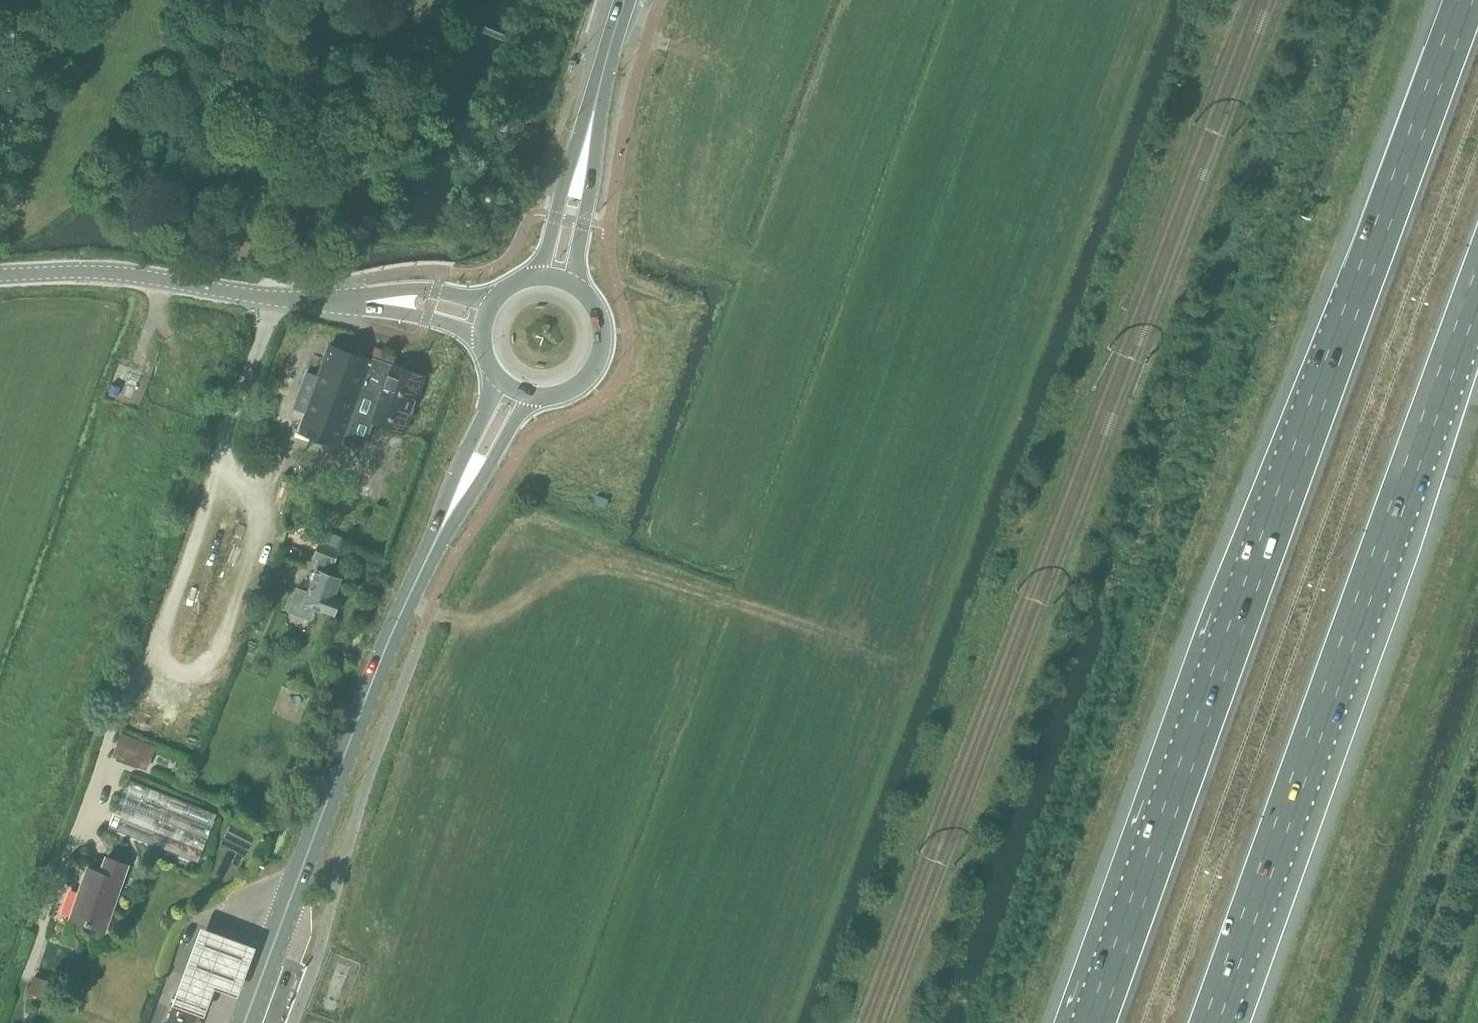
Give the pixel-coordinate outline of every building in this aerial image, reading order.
[(308,369),(294,406),(306,410),(300,426),(341,441),(344,434),(365,442),(373,420),(405,432),(426,375),(393,363),(396,354),(375,346),(371,357),(330,343),(326,354),(319,374),(308,369)] [(339,553),(319,544),(315,556),(321,559),(309,591),(298,587),(290,609),(312,618),(316,607),(335,614),(341,597),(336,595),(342,578),(330,574),(333,565),(339,553)] [(123,732),(115,752),(113,755),(147,770),(158,745),(145,739),(140,737),(141,736),(120,728),(119,731),(123,732)] [(110,827),(199,862),(218,814),(129,779),(110,827)] [(101,871),(91,868),(74,918),(107,929),(129,863),(106,855),(101,871)] [(202,924),(175,996),(205,1008),(215,982),(223,985),(238,990),(255,943),(240,938),(202,924)] [(34,976),(32,983),(28,994),(48,1000),(52,989),(54,983),(34,976)] [(205,1009),(177,998),(168,1022),(200,1022),(205,1009)]
